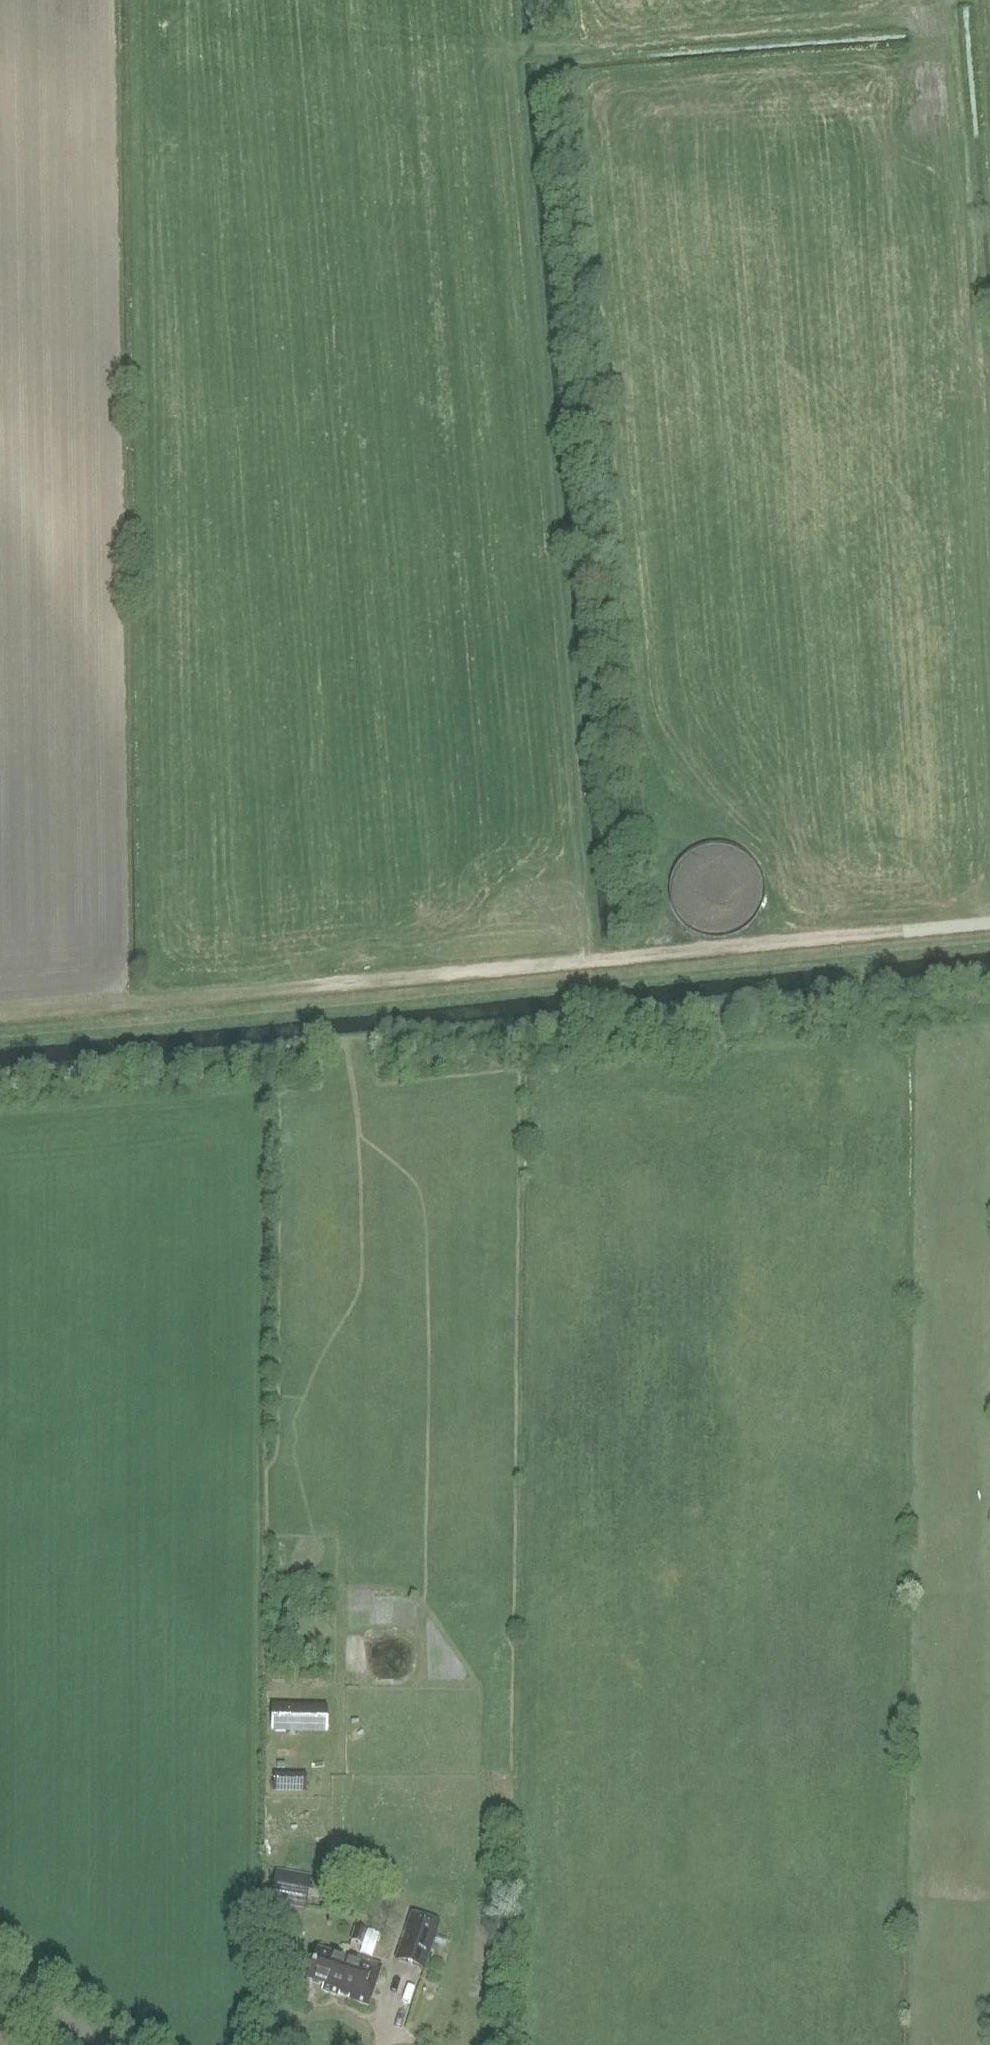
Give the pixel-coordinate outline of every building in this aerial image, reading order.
[(276,1730),(332,1731),(333,1703),(277,1702),(276,1730)] [(274,1775),(274,1790),(305,1790),(306,1775),(274,1775)] [(270,1901),(305,1907),(310,1874),(276,1869),(270,1901)] [(411,1912),(394,1960),(424,1970),(440,1922),(411,1912)] [(355,1927),(350,1940),(363,1945),(367,1931),(355,1927)] [(370,2006),(382,1969),(383,1966),(347,1955),(346,1959),(317,1950),(308,1981),(324,1987),(323,1991),(340,1997),(340,1994),(350,1997),(349,2000),(370,2006)]
